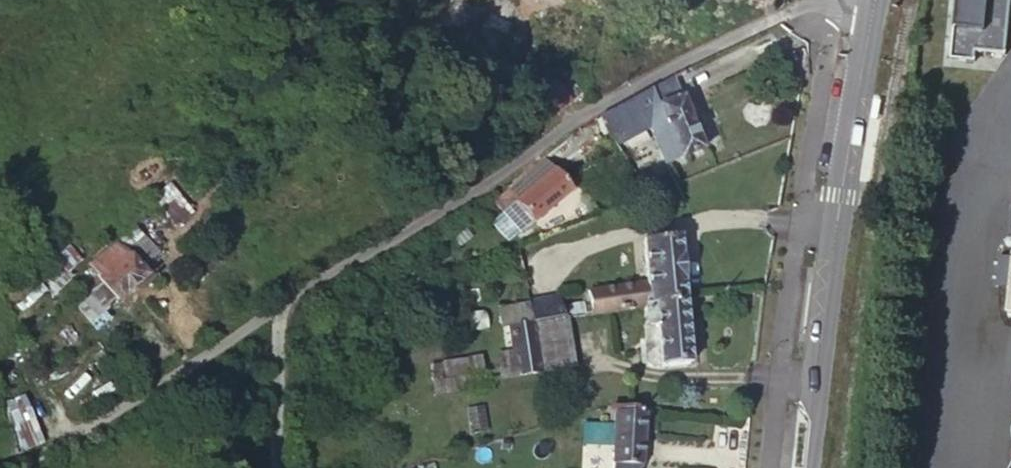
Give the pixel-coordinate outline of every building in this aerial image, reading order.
[(976,16),(946,13),(942,57),(971,60),(976,16)] [(644,99),(604,124),(613,143),(654,120),(644,99)] [(653,128),(669,169),(706,154),(685,102),(661,111),(665,123),(653,128)] [(574,197),(556,174),(509,208),(524,227),(530,223),(532,226),(574,197)] [(117,244),(140,270),(142,271),(148,266),(143,258),(153,250),(136,229),(117,244)] [(643,240),(649,281),(652,306),(687,303),(679,235),(643,240)] [(86,271),(109,297),(140,270),(117,244),(116,244),(86,271)] [(86,271),(76,279),(99,307),(110,298),(109,297),(86,271)] [(587,290),(590,317),(640,309),(652,306),(649,281),(587,290)] [(520,305),(522,328),(558,322),(556,300),(520,305)] [(687,303),(652,306),(640,309),(642,331),(657,331),(662,371),(694,367),(687,303)] [(497,332),(522,328),(520,305),(494,310),(497,332)] [(498,342),(501,366),(502,382),(562,377),(558,322),(522,328),(497,332),(498,342)] [(421,365),(426,386),(501,366),(498,342),(421,365)] [(26,393),(5,400),(23,449),(43,441),(26,393)] [(19,457),(0,404),(0,464),(19,457)] [(623,432),(624,425),(623,419),(612,420),(612,425),(612,431),(623,432)] [(612,431),(612,467),(639,467),(640,426),(624,425),(623,432),(612,431)]
